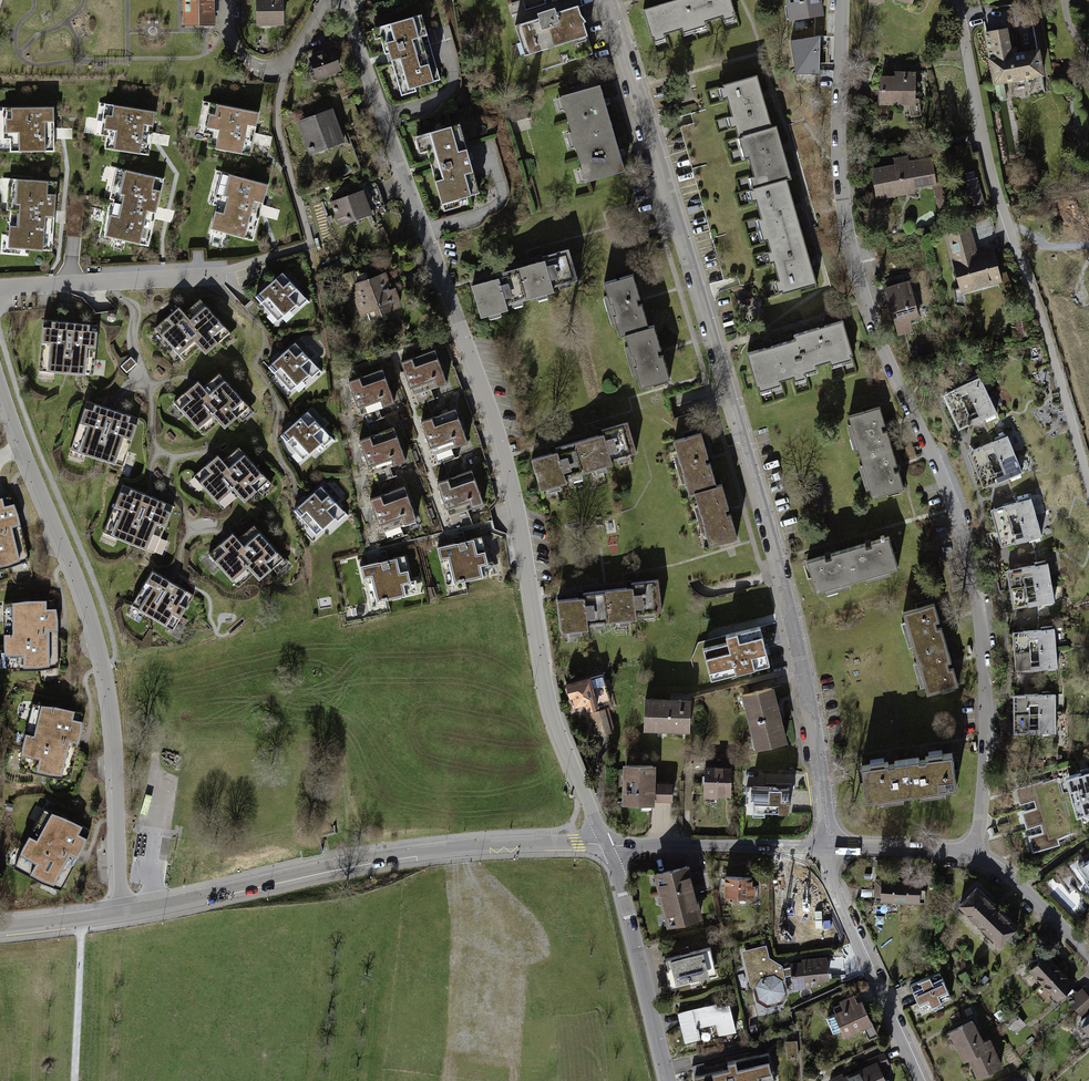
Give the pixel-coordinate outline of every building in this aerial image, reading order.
[(180,26),(216,26),(215,0),(180,0),(180,26)] [(264,1),(252,2),(253,27),(283,26),(282,0),(264,0),(264,1)] [(645,15),(655,47),(739,19),(733,0),(690,0),(645,15)] [(790,26),(823,20),(820,0),(786,0),(790,26)] [(913,8),(915,0),(895,0),(913,8)] [(576,8),(511,27),(520,59),(585,40),(576,8)] [(419,18),(378,32),(400,96),(441,82),(419,18)] [(1007,31),(986,34),(994,88),(1045,81),(1041,51),(1011,55),(1007,31)] [(820,34),(790,39),(796,72),(819,73),(819,63),(820,43),(820,34)] [(329,54),(306,64),(314,83),(337,72),(329,54)] [(756,78),(724,88),(738,138),(771,128),(756,78)] [(898,80),(879,80),(879,107),(915,107),(915,80),(898,80)] [(598,90),(559,102),(585,184),(624,172),(598,90)] [(159,113),(107,105),(102,138),(109,139),(107,151),(152,158),(155,140),(159,113)] [(211,136),(209,147),(251,156),(255,139),(260,115),(211,105),(205,134),(211,136)] [(55,108),(2,109),(3,156),(56,155),(55,108)] [(337,110),(301,122),(313,157),(349,145),(337,110)] [(456,125),(415,139),(437,203),(478,189),(456,125)] [(773,128),(740,138),(755,188),(788,178),(773,128)] [(935,192),(931,163),(872,173),(876,201),(935,192)] [(165,181),(118,169),(110,200),(117,202),(108,238),(149,248),(157,213),(165,181)] [(219,207),(212,229),(255,243),(263,215),(272,187),(224,172),(214,206),(219,207)] [(56,184),(10,180),(8,213),(16,213),(13,248),(50,251),(53,216),(56,184)] [(786,182),(753,192),(768,242),(801,232),(786,182)] [(368,192),(334,205),(343,229),(378,216),(368,192)] [(800,233),(767,243),(782,293),(815,283),(800,233)] [(948,239),(958,277),(977,272),(967,235),(948,239)] [(501,280),(477,287),(486,319),(516,311),(514,305),(561,292),(560,287),(581,282),(572,250),(546,257),(547,262),(500,275),(501,280)] [(999,270),(956,282),(962,300),(1004,288),(999,270)] [(640,271),(602,283),(618,336),(657,325),(648,297),(640,271)] [(300,292),(280,272),(263,288),(254,296),(269,312),(271,310),(279,318),(294,304),(291,300),(300,292)] [(389,275),(359,288),(372,318),(402,306),(389,275)] [(888,292),(898,330),(920,324),(910,286),(888,292)] [(228,331),(197,297),(175,318),(170,312),(153,327),(182,360),(197,346),(203,353),(228,331)] [(42,319),(37,369),(55,371),(91,374),(96,324),(72,322),(42,319)] [(798,337),(794,338),(805,374),(852,360),(842,324),(822,330),(798,337)] [(660,328),(622,340),(638,393),(677,381),(667,349),(660,328)] [(312,362),(292,341),(274,358),(266,365),(282,382),(285,380),(292,387),(306,374),(303,370),(312,362)] [(783,345),(747,355),(757,391),(805,377),(794,341),(783,345)] [(416,358),(405,362),(417,394),(450,382),(439,350),(416,358)] [(130,356),(119,365),(126,373),(137,363),(130,356)] [(249,406),(219,372),(204,385),(198,379),(194,383),(173,403),(203,435),(218,422),(224,428),(249,406)] [(363,379),(351,383),(360,409),(383,401),(386,409),(398,405),(389,378),(365,386),(363,379)] [(980,379),(940,398),(958,434),(998,414),(980,379)] [(84,401),(69,449),(121,466),(137,418),(84,401)] [(879,408),(846,418),(874,504),(906,496),(897,468),(885,428),(879,408)] [(324,431),(305,410),(288,426),(279,435),(294,450),(295,449),(303,457),(319,442),(315,439),(324,431)] [(460,410),(424,424),(436,456),(473,442),(460,410)] [(643,455),(633,426),(532,462),(543,491),(643,455)] [(398,430),(363,442),(374,474),(409,462),(398,430)] [(702,431),(672,441),(689,494),(719,484),(710,457),(702,431)] [(1004,435),(965,455),(982,490),(1022,471),(1004,435)] [(213,457),(192,475),(223,510),(238,496),(244,502),(269,479),(239,445),(223,459),(217,453),(213,457)] [(476,474),(441,485),(450,515),(486,504),(476,474)] [(302,500),(292,509),(307,525),(310,523),(318,531),(333,518),(329,514),(339,506),(318,484),(302,500)] [(121,485),(101,532),(152,553),(172,505),(145,495),(121,485)] [(721,485),(691,494),(707,548),(738,538),(729,510),(721,485)] [(407,489),(373,501),(385,534),(419,522),(407,489)] [(9,566),(29,558),(20,519),(18,514),(9,495),(4,496),(0,497),(0,568),(9,566)] [(1032,502),(991,514),(1003,552),(1043,540),(1032,502)] [(228,536),(206,554),(235,587),(251,573),(256,579),(281,557),(252,525),(238,537),(233,532),(228,536)] [(452,546),(440,549),(449,588),(496,576),(487,538),(452,546)] [(808,563),(817,595),(895,572),(886,540),(868,545),(828,557),(808,563)] [(375,565),(361,568),(370,609),(420,598),(411,557),(375,565)] [(1050,564),(1006,572),(1013,610),(1057,603),(1050,564)] [(150,570),(129,605),(171,629),(191,595),(171,583),(150,570)] [(662,616),(657,585),(558,601),(563,632),(662,616)] [(4,643),(7,670),(37,669),(59,665),(57,625),(57,619),(52,599),(3,601),(4,643)] [(934,606),(903,616),(927,697),(959,688),(958,686),(951,663),(939,622),(934,606)] [(713,647),(705,649),(713,679),(770,664),(760,627),(727,635),(729,643),(713,647)] [(1057,631),(1014,634),(1017,674),(1060,671),(1057,631)] [(604,677),(565,686),(571,714),(611,705),(604,677)] [(776,708),(771,689),(742,696),(757,749),(786,741),(776,708)] [(1058,697),(1014,699),(1016,739),(1060,737),(1058,697)] [(24,743),(21,769),(50,776),(72,777),(81,737),(82,732),(82,711),(33,702),(24,743)] [(685,703),(644,702),(643,731),(692,731),(692,703),(685,703)] [(606,710),(592,714),(599,739),(613,736),(606,710)] [(861,770),(865,803),(955,792),(951,759),(923,762),(891,766),(861,770)] [(1064,776),(1075,816),(1083,814),(1084,818),(1088,817),(1088,766),(1079,769),(1079,772),(1064,776)] [(622,768),(621,808),(654,809),(654,802),(654,783),(655,769),(622,768)] [(731,804),(731,770),(702,770),(702,805),(731,804)] [(1041,780),(1013,787),(1018,803),(1021,802),(1023,810),(1020,811),(1025,827),(1027,827),(1029,834),(1026,835),(1031,852),(1058,844),(1056,838),(1072,833),(1057,777),(1041,782),(1041,780)] [(792,800),(792,782),(763,782),(764,809),(792,808),(792,800)] [(674,784),(654,783),(654,802),(673,803),(674,784)] [(25,844),(14,868),(40,882),(62,889),(81,852),(83,849),(89,829),(45,807),(25,844)] [(1078,873),(1088,888),(1088,865),(1078,873)] [(689,867),(653,876),(666,931),(702,923),(689,867)] [(752,880),(725,880),(725,902),(752,901),(752,880)] [(925,882),(879,882),(879,907),(925,907),(925,882)] [(782,890),(781,912),(809,913),(810,891),(782,890)] [(976,892),(959,909),(997,950),(1015,933),(976,892)] [(766,948),(740,954),(746,992),(753,989),(757,1002),(765,1007),(778,1005),(784,998),(786,990),(783,967),(769,959),(766,948)] [(711,950),(667,960),(672,985),(716,975),(711,950)] [(1045,958),(1029,973),(1058,1002),(1073,986),(1045,958)] [(827,959),(790,964),(792,985),(830,980),(827,959)] [(939,969),(905,984),(918,1013),(952,998),(939,969)] [(1073,1000),(1086,1013),(1088,1010),(1088,997),(1082,991),(1073,1000)] [(861,1002),(835,1015),(845,1037),(872,1024),(861,1002)] [(727,1003),(676,1015),(682,1045),(700,1041),(698,1030),(715,1026),(717,1036),(734,1032),(727,1003)] [(974,1020),(948,1033),(963,1066),(968,1064),(975,1079),(1003,1067),(989,1038),(984,1041),(974,1020)] [(685,1076),(687,1080),(744,1080),(738,1061),(685,1076)] [(837,1080),(885,1080),(878,1064),(837,1080)]
